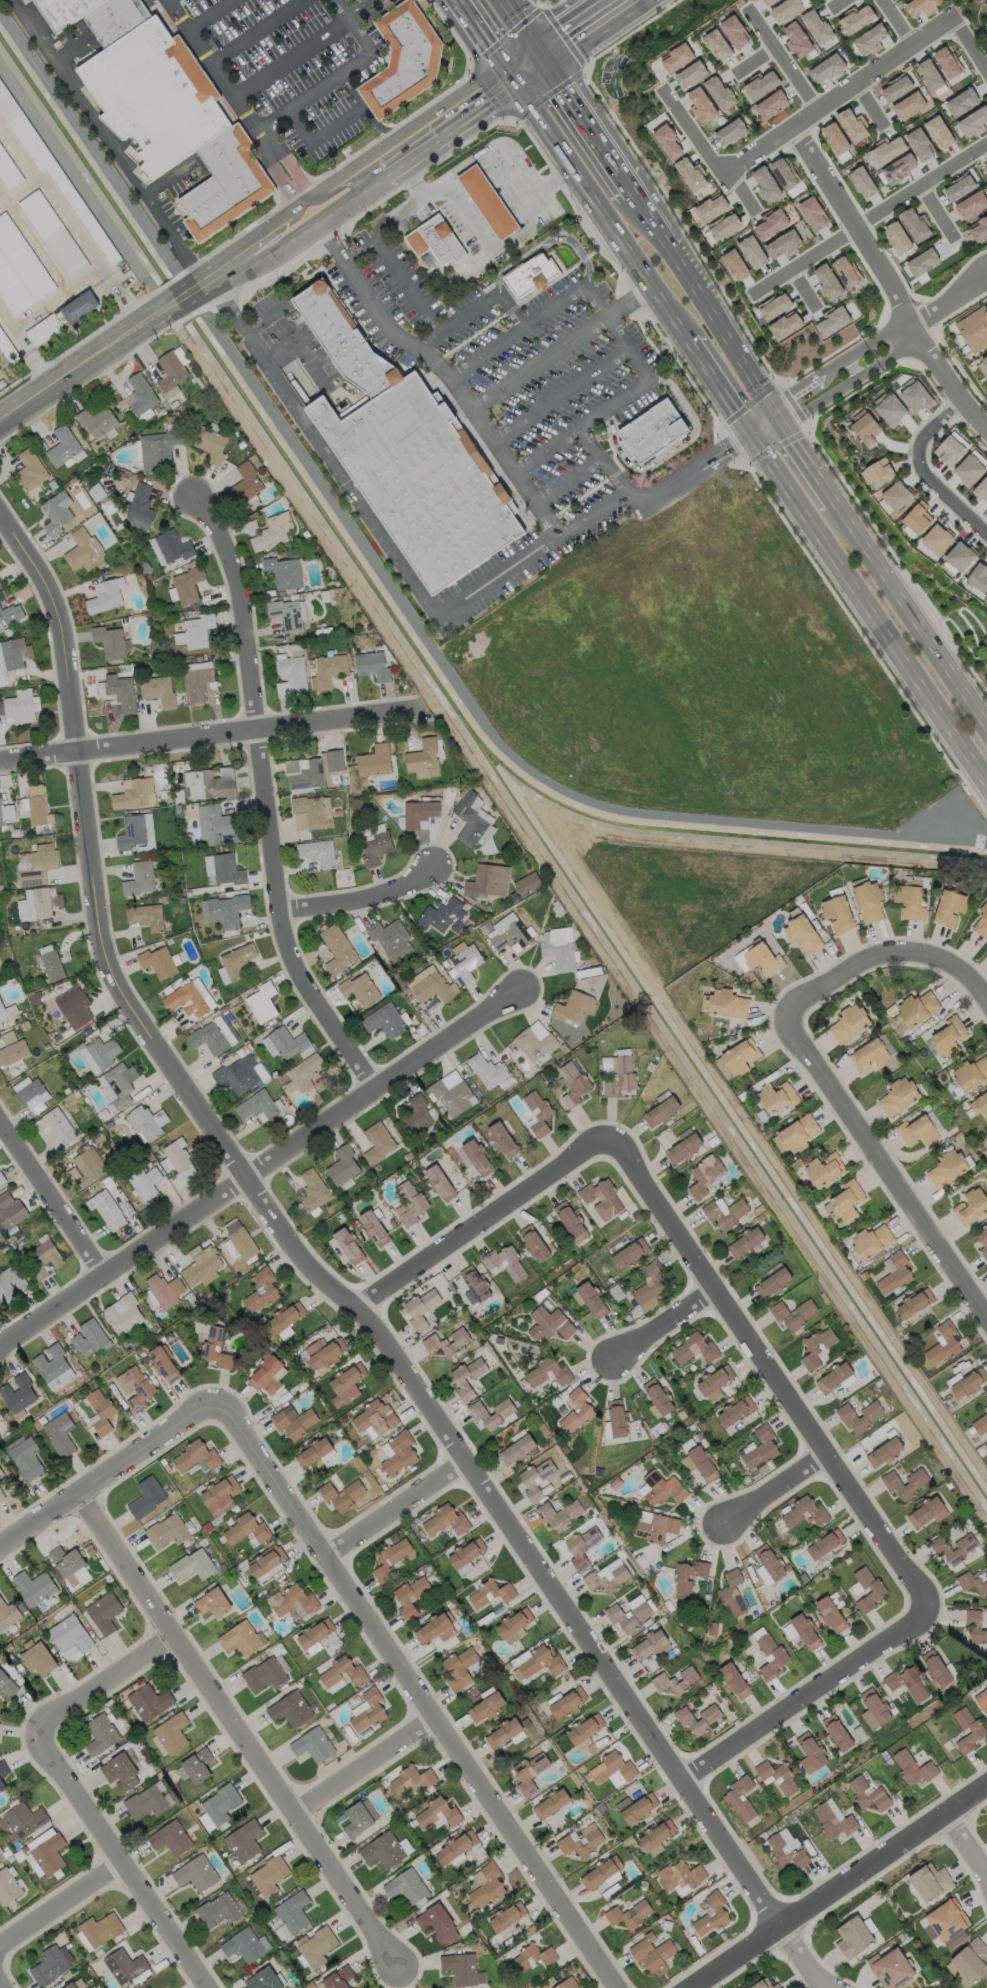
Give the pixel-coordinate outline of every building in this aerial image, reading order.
[(197,245),(275,192),(248,154),(254,149),(237,121),(229,127),(214,103),(221,98),(176,33),(171,37),(141,0),(28,0),(54,37),(80,17),(105,50),(73,71),(145,188),(197,154),(214,177),(172,202),(197,245)] [(371,22),(404,0),(411,0),(443,45),(436,85),(377,123),(354,90),(386,70),(391,51),(371,22)] [(770,11),(786,0),(810,0),(812,3),(805,8),(805,9),(791,18),(792,18),(782,25),(780,22),(778,23),(770,11)] [(903,6),(912,0),(941,0),(942,1),(935,6),(937,9),(926,17),(922,11),(912,18),(909,13),(908,14),(903,6)] [(838,20),(845,16),(843,13),(854,5),(858,11),(868,4),(871,9),(872,9),(877,16),(848,35),(838,20)] [(835,35),(826,41),(825,40),(820,44),(801,16),(813,8),(820,18),(822,16),(826,23),(827,22),(832,29),(831,30),(835,35)] [(737,49),(719,24),(734,13),(741,23),(752,37),(748,40),(749,41),(737,49)] [(814,48),(800,58),(795,51),(792,53),(785,42),(790,39),(783,28),(795,20),(803,31),(804,31),(808,38),(814,48)] [(888,34),(878,42),(882,47),(871,54),(869,51),(862,56),(859,52),(854,55),(847,45),(852,42),(852,41),(880,22),(885,29),(885,30),(888,34)] [(734,52),(731,54),(732,55),(719,63),(702,38),(717,28),(734,52)] [(670,74),(664,65),(661,61),(662,61),(661,58),(669,53),(669,52),(676,47),(676,48),(686,41),(696,57),(670,74)] [(933,54),(935,53),(934,52),(942,47),(943,48),(945,46),(950,54),(952,52),(963,69),(949,79),(933,54)] [(847,66),(841,70),(841,72),(835,75),(834,75),(827,79),(826,78),(819,83),(818,82),(816,84),(807,71),(836,51),(840,57),(841,57),(847,66)] [(711,74),(693,86),(691,83),(683,88),(674,76),(700,58),(711,74)] [(934,91),(930,94),(919,77),(919,76),(914,68),(916,67),(916,66),(929,58),(945,84),(948,89),(937,96),(934,91)] [(782,82),(771,89),(771,90),(753,102),(743,87),(750,82),(748,79),(759,72),(762,77),(773,70),(776,75),(776,74),(782,82)] [(880,91),(888,85),(886,82),(904,71),(909,79),(910,79),(915,87),(888,104),(880,91)] [(703,83),(716,75),(717,76),(718,76),(722,83),(722,84),(725,88),(727,86),(729,89),(730,88),(735,95),(734,96),(738,102),(723,111),(716,101),(715,101),(711,95),(711,94),(703,83)] [(40,170),(0,111),(0,77),(112,242),(122,257),(111,264),(97,242),(45,167),(40,170)] [(689,108),(695,104),(688,94),(693,91),(692,90),(700,85),(707,97),(708,96),(713,103),(712,104),(719,113),(704,123),(700,116),(697,118),(689,108)] [(954,118),(944,103),(970,86),(976,95),(978,99),(977,99),(979,102),(954,118)] [(789,104),(781,110),(780,111),(774,115),(773,114),(765,121),(754,106),(774,93),(774,92),(780,88),(786,97),(788,101),(787,102),(789,104)] [(927,105),(917,111),(917,112),(910,116),(902,121),(900,117),(899,118),(891,107),(917,90),(927,105)] [(985,104),(986,107),(986,120),(981,124),(985,129),(974,136),(972,133),(965,138),(955,123),(985,104)] [(869,134),(854,144),(847,134),(846,135),(839,122),(837,123),(832,114),(835,111),(836,114),(848,107),(849,108),(850,109),(855,117),(860,114),(867,126),(864,128),(869,134)] [(945,147),(942,148),(941,147),(939,149),(934,140),(933,141),(928,134),(929,134),(922,124),(938,114),(955,141),(945,147)] [(722,146),(713,134),(739,116),(745,124),(744,124),(749,132),(732,144),(730,142),(729,141),(722,146)] [(835,157),(830,150),(831,150),(828,146),(827,146),(824,139),(826,137),(821,129),(834,121),(850,147),(846,149),(850,156),(840,163),(836,157),(835,157)] [(672,161),(664,150),(663,150),(659,144),(659,143),(652,133),(667,123),(670,128),(671,128),(676,134),(674,135),(676,138),(674,139),(677,144),(678,143),(683,150),(682,151),(683,152),(678,156),(679,157),(672,161)] [(904,136),(921,162),(936,153),(920,126),(904,136)] [(907,148),(896,155),(896,156),(889,160),(878,166),(869,151),(876,147),(874,144),(885,137),(889,142),(899,135),(907,148)] [(8,189),(0,177),(0,143),(24,179),(8,189)] [(890,186),(887,182),(883,184),(876,174),(881,171),(881,170),(891,164),(891,163),(898,158),(898,159),(910,151),(915,159),(915,160),(918,164),(916,166),(909,171),(908,171),(907,171),(909,173),(906,175),(905,173),(904,173),(906,176),(902,178),(903,179),(896,183),(896,182),(890,186)] [(708,182),(693,193),(686,182),(685,182),(681,176),(673,164),(686,156),(693,166),(698,162),(706,173),(703,176),(708,182)] [(785,157),(790,164),(790,163),(794,169),(797,174),(801,181),(794,186),(785,192),(768,166),(771,164),(771,163),(779,158),(780,158),(782,157),(783,158),(785,157)] [(478,162),(458,176),(501,240),(521,227),(478,162)] [(764,164),(783,194),(777,197),(777,198),(768,204),(764,198),(763,199),(758,192),(759,191),(758,188),(756,185),(758,183),(757,182),(752,175),(753,175),(752,173),(757,170),(756,169),(764,164)] [(846,175),(861,165),(878,191),(867,198),(866,198),(865,198),(860,190),(857,192),(846,175)] [(977,186),(951,203),(942,190),(950,185),(949,182),(966,171),(971,178),(972,178),(977,186)] [(90,264),(69,279),(17,202),(38,188),(90,264)] [(980,189),(986,200),(986,206),(979,211),(980,211),(974,215),(973,215),(964,220),(963,218),(961,219),(953,206),(980,189)] [(718,192),(720,195),(721,194),(723,198),(724,198),(730,207),(703,224),(693,208),(703,202),(702,201),(709,197),(710,198),(718,192)] [(813,195),(819,205),(820,205),(824,211),(823,212),(829,220),(826,222),(827,223),(822,227),(814,232),(797,205),(813,195)] [(780,207),(790,223),(779,229),(780,230),(769,236),(760,241),(757,236),(756,234),(756,233),(753,228),(754,227),(763,221),(760,216),(771,209),(773,211),(780,207)] [(911,207),(911,208),(912,207),(918,216),(923,213),(930,224),(927,226),(932,234),(931,234),(916,243),(911,234),(910,233),(909,233),(905,227),(906,226),(898,214),(906,209),(906,210),(911,207)] [(15,316),(0,294),(0,214),(5,211),(57,287),(15,316)] [(732,212),(734,215),(736,214),(737,216),(743,224),(742,224),(744,226),(725,238),(718,243),(715,238),(708,227),(715,223),(719,220),(732,212)] [(440,213),(406,237),(419,257),(430,250),(444,266),(454,257),(459,263),(469,256),(440,213)] [(983,217),(986,214),(986,236),(976,243),(968,230),(970,229),(968,226),(977,221),(976,220),(983,216),(983,217)] [(912,246),(908,248),(908,249),(897,256),(893,249),(890,244),(890,245),(887,241),(888,241),(882,232),(885,230),(884,228),(887,226),(886,225),(894,221),(894,222),(897,220),(912,246)] [(793,227),(799,236),(803,243),(796,247),(798,250),(786,258),(783,252),(774,258),(772,258),(769,254),(764,246),(776,238),(779,236),(783,234),(793,227)] [(755,238),(770,262),(763,267),(758,270),(757,269),(754,271),(749,262),(748,262),(744,255),(738,245),(749,238),(753,235),(755,238)] [(943,263),(916,279),(906,263),(933,246),(943,263)] [(736,249),(752,274),(749,276),(750,277),(742,282),(741,281),(739,283),(734,276),(732,277),(728,271),(727,269),(726,269),(720,259),(736,249)] [(502,279),(543,253),(561,275),(517,301),(502,279)] [(845,257),(848,261),(851,265),(854,263),(856,266),(855,267),(861,276),(865,281),(849,291),(833,265),(835,263),(843,257),(843,258),(845,257)] [(827,263),(845,293),(839,296),(840,297),(831,303),(827,297),(826,298),(822,291),(823,290),(819,284),(821,282),(820,281),(820,282),(816,274),(815,272),(819,269),(827,263)] [(288,299),(322,279),(372,353),(396,369),(404,380),(414,373),(526,536),(432,598),(302,410),(322,398),(348,381),(288,299)] [(100,305),(70,325),(69,323),(35,347),(24,332),(54,312),(55,314),(60,311),(59,309),(89,289),(100,305)] [(782,292),(784,295),(786,294),(787,296),(788,296),(793,304),(793,305),(794,307),(768,324),(762,315),(763,315),(758,307),(782,292)] [(843,306),(853,322),(824,340),(819,333),(819,332),(816,327),(817,326),(826,320),(826,321),(827,321),(823,315),(834,307),(837,311),(843,306)] [(985,306),(986,309),(986,347),(975,355),(955,325),(985,306)] [(794,311),(796,314),(797,313),(799,317),(805,326),(779,343),(769,327),(779,321),(778,321),(794,311)] [(11,364),(0,348),(0,326),(21,357),(11,364)] [(181,390),(168,399),(157,382),(168,375),(157,359),(173,348),(174,350),(181,346),(191,361),(184,365),(191,374),(177,384),(181,390)] [(986,380),(986,355),(976,363),(986,380)] [(160,401),(137,416),(127,402),(135,397),(132,392),(135,390),(127,379),(140,371),(160,401)] [(901,387),(920,379),(933,397),(914,406),(901,387)] [(889,427),(909,414),(894,391),(874,403),(889,427)] [(666,397),(691,432),(639,469),(620,443),(619,430),(666,397)] [(107,405),(119,423),(114,426),(118,433),(110,438),(105,432),(95,439),(85,425),(82,427),(74,416),(86,407),(91,416),(107,405)] [(865,444),(850,425),(868,411),(884,430),(865,444)] [(226,454),(220,467),(207,461),(210,452),(193,445),(202,425),(209,427),(212,420),(221,424),(217,432),(228,437),(222,450),(223,451),(222,453),(226,454)] [(87,455),(77,462),(73,456),(55,468),(45,453),(60,442),(52,431),(64,422),(87,455)] [(153,471),(145,471),(143,459),(136,460),(134,440),(139,439),(139,434),(166,432),(166,429),(182,427),(184,443),(170,444),(172,463),(161,464),(162,468),(153,469),(153,471)] [(967,449),(950,433),(933,451),(950,467),(967,449)] [(50,477),(39,484),(43,490),(32,498),(15,473),(25,466),(18,455),(30,447),(50,477)] [(953,472),(972,453),(986,468),(969,487),(953,472)] [(897,475),(884,456),(861,472),(874,491),(897,475)] [(266,487),(240,505),(229,488),(244,478),(237,467),(249,459),(258,472),(256,473),(266,487)] [(973,491),(986,476),(986,503),(973,491)] [(882,494),(900,479),(915,496),(896,512),(882,494)] [(158,511),(153,524),(146,531),(127,523),(127,515),(132,501),(126,498),(129,491),(134,492),(139,480),(153,485),(149,498),(152,499),(149,507),(158,511)] [(63,530),(52,538),(43,526),(51,521),(41,506),(64,489),(73,502),(67,507),(75,517),(61,527),(63,530)] [(918,535),(902,520),(923,499),(931,507),(926,512),(933,520),(918,535)] [(290,541),(255,553),(250,538),(261,534),(260,530),(269,527),(266,518),(289,510),(295,528),(287,531),(290,541)] [(939,556),(955,535),(937,521),(921,542),(939,556)] [(101,552),(74,571),(63,555),(78,545),(70,534),(83,525),(101,552)] [(174,528),(182,544),(190,540),(197,553),(185,560),(183,556),(168,563),(155,538),(174,528)] [(960,573),(944,558),(962,539),(978,555),(960,573)] [(301,558),(305,587),(278,591),(275,573),(266,574),(264,563),(301,558)] [(980,560),(986,565),(986,590),(984,594),(966,580),(980,560)] [(200,600),(182,606),(172,577),(188,572),(187,570),(203,565),(207,579),(194,583),(200,600)] [(112,609),(89,616),(85,601),(97,597),(93,584),(123,575),(126,585),(119,588),(124,605),(112,608),(112,609)] [(283,600),(283,602),(300,600),(300,602),(305,601),(308,620),(303,621),(305,631),(285,634),(283,615),(269,617),(267,603),(283,600)] [(27,617),(0,630),(0,611),(13,605),(14,607),(21,604),(27,617)] [(207,629),(209,647),(188,650),(187,643),(176,645),(174,634),(186,632),(184,621),(201,619),(200,615),(215,613),(217,628),(207,629)] [(105,626),(106,630),(122,629),(123,640),(130,639),(132,649),(126,650),(127,658),(104,660),(102,642),(93,643),(91,628),(105,626)] [(25,668),(0,673),(0,643),(24,637),(26,646),(32,645),(35,658),(23,661),(25,668)] [(303,655),(290,657),(289,645),(301,643),(303,655)] [(375,645),(376,653),(384,651),(386,668),(390,668),(392,682),(377,683),(376,674),(358,676),(354,648),(375,645)] [(333,689),(318,691),(318,689),(313,690),(311,677),(316,676),(316,675),(318,674),(316,658),(347,654),(350,673),(331,676),(333,689)] [(304,656),(309,695),(279,698),(277,683),(289,682),(287,672),(278,674),(276,660),(304,656)] [(316,667),(310,668),(308,660),(315,659),(316,667)] [(205,705),(190,707),(186,671),(213,667),(215,681),(217,681),(218,690),(203,692),(205,705)] [(117,674),(117,679),(133,677),(137,713),(123,715),(121,702),(117,702),(116,694),(107,695),(106,694),(99,695),(97,683),(105,682),(105,681),(106,681),(105,675),(117,674)] [(171,676),(173,693),(175,692),(177,709),(162,711),(161,697),(142,699),(140,680),(171,676)] [(5,715),(0,715),(0,700),(3,700),(3,698),(17,697),(16,690),(32,688),(33,697),(39,696),(41,710),(35,711),(36,722),(14,724),(13,715),(6,716),(5,715)] [(441,738),(443,758),(439,759),(441,775),(416,778),(416,771),(407,772),(405,752),(423,750),(421,737),(436,736),(437,739),(441,738)] [(377,774),(377,781),(366,782),(365,775),(359,776),(356,754),(374,752),(373,742),(388,741),(392,772),(377,774)] [(332,783),(290,789),(288,772),(286,772),(285,761),(319,756),(318,751),(343,747),(346,773),(331,775),(332,783)] [(211,768),(212,777),(220,776),(219,766),(232,765),(236,793),(235,793),(235,797),(225,799),(225,795),(190,799),(188,785),(185,786),(183,771),(211,768)] [(135,806),(112,809),(110,794),(123,793),(121,780),(152,776),(155,803),(135,806)] [(53,823),(30,826),(29,816),(22,817),(21,811),(22,810),(21,797),(28,796),(27,785),(42,783),(46,814),(52,813),(53,823)] [(457,791),(452,806),(442,803),(448,787),(457,791)] [(496,828),(483,845),(478,841),(472,848),(457,837),(468,822),(452,811),(469,787),(479,794),(484,801),(479,807),(495,818),(491,824),(496,828)] [(185,803),(175,804),(174,789),(183,788),(185,803)] [(4,825),(0,826),(0,795),(1,795),(2,804),(14,803),(16,818),(4,820),(4,825)] [(306,796),(307,798),(329,795),(332,817),(333,817),(334,826),(308,829),(308,828),(296,829),(294,812),(292,812),(290,798),(306,796)] [(440,801),(441,816),(428,816),(428,820),(420,820),(420,829),(419,829),(419,830),(405,830),(405,802),(418,802),(440,801)] [(218,802),(220,815),(237,813),(239,832),(219,834),(220,844),(202,846),(197,805),(206,804),(206,803),(218,802)] [(130,849),(117,850),(115,835),(125,834),(122,816),(151,813),(155,849),(131,852),(130,849)] [(380,864),(366,869),(362,855),(366,854),(360,838),(388,829),(395,849),(377,855),(380,864)] [(332,838),(335,867),(321,869),(320,859),(311,860),(311,856),(297,858),(296,843),(332,838)] [(46,884),(17,888),(15,870),(16,870),(15,864),(19,862),(18,855),(36,853),(35,844),(52,842),(53,849),(56,849),(58,868),(44,870),(46,884)] [(234,852),(236,870),(245,869),(247,882),(233,884),(233,881),(208,885),(204,856),(234,852)] [(138,894),(123,895),(121,881),(134,879),(132,861),(151,859),(154,889),(138,891),(138,894)] [(510,866),(506,896),(478,892),(477,896),(463,895),(465,880),(474,881),(477,863),(510,866)] [(544,885),(521,898),(513,882),(535,870),(544,885)] [(922,880),(921,886),(922,886),(920,906),(926,907),(924,921),(903,918),(903,917),(900,917),(901,906),(904,907),(905,902),(900,902),(900,901),(899,901),(899,902),(892,901),(893,891),(896,892),(897,885),(902,886),(902,885),(903,885),(904,882),(910,882),(910,878),(922,880)] [(868,880),(870,884),(876,882),(878,888),(880,887),(883,898),(879,900),(880,904),(879,904),(884,918),(875,921),(863,925),(851,888),(858,885),(858,884),(868,880)] [(52,915),(36,917),(35,917),(26,918),(24,898),(32,897),(30,888),(49,885),(50,894),(62,893),(64,908),(51,910),(52,915)] [(844,894),(855,927),(843,931),(843,932),(835,935),(830,923),(832,920),(836,919),(835,917),(833,918),(832,916),(824,919),(820,909),(822,908),(820,902),(831,898),(828,891),(840,886),(843,894),(844,894)] [(967,903),(964,913),(955,910),(955,912),(952,911),(952,914),(956,915),(957,918),(953,929),(944,926),(932,921),(943,888),(949,890),(949,889),(956,891),(956,893),(967,896),(965,902),(967,903)] [(519,898),(512,902),(509,897),(509,896),(508,894),(514,891),(515,893),(516,892),(519,898)] [(217,900),(233,898),(233,896),(249,894),(250,909),(237,910),(239,929),(220,931),(219,921),(210,922),(210,921),(203,921),(200,900),(207,899),(217,898),(217,900)] [(464,904),(461,909),(465,912),(460,920),(455,916),(442,933),(429,924),(425,930),(415,923),(428,905),(436,910),(441,903),(444,906),(452,895),(464,904)] [(565,912),(557,917),(551,907),(553,906),(551,903),(554,901),(552,898),(554,896),(565,912)] [(985,901),(986,902),(986,942),(971,927),(980,917),(979,916),(982,913),(978,909),(985,901)] [(161,903),(164,931),(150,933),(149,923),(140,924),(140,920),(127,922),(125,907),(161,903)] [(533,940),(515,953),(510,946),(509,946),(507,943),(496,951),(488,939),(489,938),(487,934),(494,929),(491,925),(512,910),(525,928),(530,925),(536,933),(531,937),(533,940)] [(802,912),(824,945),(807,956),(799,945),(798,945),(796,942),(791,945),(785,935),(786,934),(783,929),(788,925),(786,922),(794,917),(794,918),(802,912)] [(398,918),(410,936),(406,939),(413,949),(391,964),(383,952),(385,951),(376,939),(373,941),(364,929),(377,920),(382,929),(398,918)] [(493,929),(484,935),(479,926),(488,921),(493,929)] [(346,968),(332,977),(323,964),(334,957),(319,933),(335,922),(358,956),(344,966),(346,968)] [(570,926),(573,951),(578,950),(579,960),(574,961),(575,971),(556,973),(554,955),(541,956),(539,941),(540,941),(539,934),(542,934),(542,931),(549,931),(549,929),(570,926)] [(763,939),(774,955),(778,952),(786,964),(766,978),(759,968),(762,966),(759,962),(756,964),(757,966),(753,969),(751,967),(748,969),(743,961),(746,959),(742,954),(747,951),(747,950),(747,949),(745,946),(752,941),(755,945),(763,939)] [(245,976),(224,985),(216,969),(223,966),(219,956),(252,941),(258,955),(247,960),(249,963),(241,966),(245,976)] [(476,980),(463,988),(457,980),(455,981),(448,971),(453,967),(447,959),(473,942),(486,961),(470,971),(476,980)] [(165,945),(178,971),(159,981),(151,964),(142,969),(136,955),(148,949),(150,953),(165,945)] [(65,977),(49,982),(39,955),(55,949),(65,977)] [(432,963),(440,976),(442,975),(445,980),(444,981),(445,983),(447,982),(449,985),(454,982),(460,991),(455,995),(456,995),(444,1003),(436,992),(421,1002),(407,980),(432,963)] [(603,973),(578,978),(577,971),(602,966),(603,973)] [(365,971),(381,996),(363,1008),(353,993),(345,998),(337,985),(348,977),(351,981),(365,971)] [(190,980),(191,981),(196,977),(215,1004),(198,1016),(199,1016),(197,1018),(192,1012),(187,1015),(180,1006),(180,1007),(178,1005),(168,1012),(159,999),(179,986),(180,986),(190,980)] [(278,1013),(259,1024),(244,999),(259,990),(257,986),(269,980),(277,993),(269,997),(278,1013)] [(90,1004),(86,1007),(93,1017),(73,1030),(52,999),(77,983),(90,1004)] [(721,987),(733,988),(732,994),(736,994),(736,995),(750,998),(747,1019),(709,1012),(710,1003),(708,1003),(710,993),(714,994),(715,988),(721,989),(721,987)] [(930,988),(942,1005),(910,1027),(905,1019),(904,1020),(899,1012),(902,1010),(898,1005),(903,1001),(902,999),(911,993),(914,997),(918,995),(918,996),(930,988)] [(592,997),(581,1024),(574,1021),(572,1024),(551,1016),(557,1003),(566,1006),(572,989),(592,997)] [(390,1001),(408,1028),(389,1041),(379,1026),(368,1034),(360,1021),(390,1001)] [(856,1002),(859,1007),(863,1005),(868,1012),(866,1013),(872,1022),(840,1044),(828,1026),(840,1018),(836,1012),(849,1004),(850,1005),(856,1002)] [(212,1021),(211,1020),(222,1012),(240,1039),(214,1057),(204,1042),(193,1049),(185,1037),(198,1028),(199,1030),(212,1021)] [(969,1034),(960,1040),(958,1037),(955,1039),(957,1043),(956,1043),(961,1050),(953,1055),(956,1059),(951,1063),(947,1057),(952,1054),(951,1053),(946,1056),(943,1052),(942,1052),(942,1051),(939,1053),(935,1047),(936,1043),(931,1036),(948,1025),(945,1020),(956,1012),(968,1030),(967,1031),(969,1034)] [(528,1027),(529,1027),(538,1019),(549,1033),(550,1032),(560,1044),(547,1054),(545,1052),(533,1063),(513,1039),(528,1027)] [(30,1027),(22,1031),(19,1024),(27,1020),(30,1027)] [(282,1025),(293,1040),(304,1032),(312,1043),(311,1044),(315,1050),(302,1058),(297,1051),(284,1061),(278,1053),(272,1057),(260,1040),(282,1025)] [(16,1039),(4,1045),(0,1035),(12,1030),(16,1039)] [(750,1034),(757,1046),(758,1045),(763,1053),(753,1060),(750,1059),(747,1055),(746,1056),(747,1059),(745,1060),(750,1067),(741,1073),(739,1071),(734,1074),(728,1064),(727,1065),(723,1058),(724,1058),(721,1053),(750,1034)] [(877,1035),(880,1040),(882,1040),(886,1046),(885,1047),(891,1056),(886,1060),(888,1061),(878,1068),(873,1061),(872,1062),(870,1059),(869,1060),(871,1064),(870,1068),(861,1075),(855,1066),(856,1066),(848,1055),(877,1035)] [(97,1037),(102,1043),(112,1036),(121,1049),(111,1056),(114,1061),(94,1075),(78,1051),(97,1037)] [(2,1065),(0,1066),(0,1049),(23,1038),(30,1054),(3,1066),(2,1065)] [(632,1048),(632,1071),(636,1071),(637,1088),(632,1088),(630,1090),(626,1090),(625,1089),(620,1089),(620,1095),(603,1096),(603,1090),(604,1090),(603,1081),(612,1080),(611,1073),(602,1073),(601,1056),(616,1056),(616,1055),(617,1055),(616,1049),(632,1048)] [(314,1087),(302,1095),(300,1091),(299,1091),(297,1088),(289,1093),(284,1085),(292,1080),(287,1072),(298,1064),(297,1064),(316,1051),(325,1063),(314,1071),(316,1074),(309,1079),(314,1087)] [(479,1052),(487,1062),(490,1060),(494,1065),(499,1061),(500,1064),(503,1062),(511,1074),(487,1090),(467,1060),(479,1052)] [(260,1062),(270,1077),(262,1082),(261,1080),(237,1096),(227,1081),(218,1086),(211,1075),(211,1073),(223,1066),(224,1069),(248,1053),(256,1065),(260,1062)] [(986,1053),(986,1054),(986,1078),(966,1092),(960,1083),(959,1084),(954,1077),(957,1075),(952,1068),(967,1058),(970,1062),(973,1060),(974,1061),(986,1053)] [(570,1060),(580,1075),(583,1073),(593,1087),(588,1090),(588,1092),(585,1094),(583,1094),(578,1097),(581,1101),(569,1110),(560,1098),(568,1093),(559,1080),(564,1077),(558,1069),(570,1060)] [(132,1101),(118,1110),(96,1078),(121,1061),(127,1069),(131,1065),(139,1076),(129,1083),(134,1089),(127,1094),(132,1101)] [(456,1068),(478,1101),(452,1119),(439,1099),(437,1101),(432,1093),(428,1096),(425,1091),(429,1089),(428,1088),(456,1068)] [(905,1075),(909,1080),(912,1078),(917,1086),(916,1086),(921,1095),(889,1117),(877,1099),(889,1091),(888,1090),(892,1088),(889,1083),(899,1077),(900,1078),(905,1075)] [(27,1105),(22,1109),(12,1094),(15,1092),(12,1087),(27,1077),(30,1082),(37,1077),(51,1096),(43,1102),(47,1107),(34,1116),(27,1105)] [(786,1080),(788,1083),(789,1082),(801,1100),(790,1108),(787,1103),(770,1115),(764,1105),(761,1107),(757,1100),(760,1098),(757,1093),(762,1090),(760,1087),(769,1081),(775,1091),(779,1089),(777,1086),(786,1080)] [(263,1088),(273,1103),(278,1099),(284,1106),(278,1110),(279,1111),(267,1119),(261,1111),(254,1116),(252,1113),(241,1120),(233,1109),(263,1088)] [(536,1090),(543,1101),(546,1099),(553,1108),(556,1109),(555,1115),(552,1114),(551,1117),(549,1118),(548,1118),(545,1120),(552,1131),(539,1140),(527,1122),(532,1119),(520,1100),(536,1090)] [(974,1099),(986,1090),(986,1120),(981,1111),(976,1114),(968,1103),(974,1099)] [(676,1114),(664,1122),(662,1119),(656,1124),(655,1123),(650,1127),(642,1115),(659,1102),(655,1097),(664,1092),(668,1096),(672,1094),(681,1106),(674,1111),(676,1114)] [(434,1121),(409,1138),(398,1120),(413,1110),(408,1101),(420,1093),(428,1105),(425,1107),(434,1121)] [(140,1104),(143,1109),(146,1107),(152,1115),(162,1108),(170,1120),(159,1127),(162,1132),(147,1142),(146,1140),(142,1143),(124,1116),(129,1113),(129,1112),(140,1104)] [(75,1137),(63,1145),(59,1139),(58,1141),(50,1128),(40,1135),(32,1124),(42,1117),(41,1116),(56,1106),(73,1130),(71,1131),(75,1137)] [(821,1128),(815,1133),(815,1132),(809,1136),(809,1137),(806,1140),(809,1144),(799,1150),(798,1149),(793,1153),(789,1147),(786,1149),(781,1141),(782,1140),(777,1133),(809,1111),(821,1128)] [(926,1112),(932,1122),(935,1120),(939,1126),(937,1128),(938,1129),(936,1130),(939,1134),(935,1137),(936,1139),(927,1145),(923,1139),(921,1136),(917,1138),(919,1141),(910,1147),(908,1144),(907,1145),(895,1127),(906,1119),(909,1123),(926,1112)] [(520,1151),(508,1159),(501,1148),(498,1150),(489,1137),(492,1135),(488,1129),(500,1120),(501,1121),(505,1118),(513,1131),(509,1134),(520,1151)] [(385,1157),(371,1166),(363,1154),(374,1147),(363,1131),(380,1120),(397,1146),(384,1156),(385,1157)] [(698,1151),(686,1159),(684,1156),(673,1164),(664,1151),(680,1140),(677,1135),(689,1127),(693,1132),(695,1130),(703,1143),(697,1148),(698,1151)] [(182,1136),(187,1144),(181,1148),(183,1151),(184,1149),(189,1157),(187,1158),(198,1174),(186,1182),(180,1174),(178,1175),(174,1169),(167,1174),(158,1162),(166,1157),(161,1150),(182,1136)] [(474,1139),(478,1146),(481,1144),(490,1156),(487,1158),(495,1170),(483,1178),(461,1147),(474,1139)] [(361,1171),(336,1188),(324,1170),(340,1159),(335,1151),(347,1143),(355,1154),(351,1157),(361,1171)] [(81,1146),(85,1151),(92,1146),(109,1172),(85,1189),(77,1179),(72,1182),(65,1172),(74,1166),(81,1176),(83,1175),(72,1160),(79,1155),(76,1150),(81,1146)] [(954,1147),(957,1153),(961,1150),(966,1158),(965,1159),(970,1167),(938,1189),(926,1171),(938,1164),(937,1162),(941,1160),(938,1155),(947,1149),(948,1151),(954,1147)] [(839,1158),(847,1169),(818,1188),(815,1184),(814,1185),(809,1178),(811,1177),(804,1168),(809,1164),(807,1162),(817,1156),(819,1160),(835,1149),(840,1157),(839,1158)] [(716,1156),(725,1168),(712,1177),(708,1171),(704,1174),(708,1181),(703,1184),(708,1192),(695,1201),(687,1189),(698,1181),(695,1178),(694,1178),(692,1175),(693,1173),(689,1173),(689,1167),(694,1167),(704,1161),(705,1163),(716,1156)] [(437,1164),(453,1188),(458,1195),(445,1203),(438,1192),(436,1193),(432,1188),(432,1189),(426,1181),(429,1179),(424,1172),(437,1164)] [(158,1192),(143,1202),(125,1175),(139,1165),(158,1192)] [(332,1197),(308,1213),(306,1208),(304,1209),(300,1203),(301,1202),(300,1201),(302,1199),(301,1198),(306,1195),(305,1194),(306,1193),(303,1188),(307,1186),(299,1175),(312,1166),(332,1197)] [(866,1198),(858,1204),(856,1201),(852,1204),(854,1207),(854,1208),(854,1209),(855,1208),(859,1214),(850,1220),(849,1217),(844,1220),(840,1216),(839,1216),(836,1218),(832,1212),(833,1206),(829,1200),(845,1189),(842,1184),(853,1176),(865,1194),(864,1195),(866,1198)] [(607,1177),(617,1191),(613,1193),(623,1208),(603,1222),(592,1206),(599,1201),(596,1195),(584,1203),(580,1196),(579,1197),(575,1191),(590,1181),(593,1186),(597,1184),(597,1182),(600,1180),(602,1180),(607,1177)] [(408,1180),(418,1194),(421,1192),(430,1206),(426,1209),(426,1211),(423,1214),(420,1213),(416,1217),(419,1221),(406,1230),(398,1218),(414,1206),(411,1201),(406,1204),(395,1189),(408,1180)] [(985,1196),(986,1195),(986,1211),(965,1227),(957,1215),(957,1216),(951,1208),(961,1202),(964,1202),(967,1206),(968,1205),(967,1203),(969,1201),(964,1194),(973,1188),(974,1190),(979,1187),(985,1196)] [(127,1223),(112,1233),(95,1208),(89,1212),(83,1203),(105,1189),(121,1213),(121,1214),(127,1223)] [(1,1226),(0,1227),(0,1194),(5,1190),(13,1201),(17,1198),(28,1214),(14,1224),(18,1229),(8,1236),(1,1226)] [(750,1209),(736,1219),(738,1223),(724,1232),(721,1227),(719,1227),(717,1224),(717,1222),(714,1217),(709,1220),(701,1207),(713,1199),(724,1216),(729,1213),(726,1207),(742,1197),(750,1209)] [(565,1199),(572,1210),(576,1208),(579,1214),(584,1222),(582,1223),(590,1235),(577,1244),(557,1214),(553,1208),(565,1199)] [(387,1233),(391,1240),(380,1248),(372,1237),(369,1239),(360,1226),(363,1224),(358,1217),(371,1209),(388,1233),(387,1233)] [(235,1218),(241,1226),(242,1226),(259,1251),(244,1261),(227,1236),(229,1234),(223,1226),(235,1218)] [(884,1222),(896,1239),(864,1262),(859,1254),(858,1255),(852,1247),(856,1245),(852,1239),(858,1235),(857,1233),(865,1227),(868,1232),(872,1229),(873,1230),(884,1222)] [(529,1223),(551,1254),(539,1262),(534,1255),(531,1257),(527,1251),(527,1252),(521,1244),(524,1242),(521,1237),(522,1237),(518,1231),(529,1223)] [(975,1232),(986,1224),(986,1260),(979,1249),(984,1246),(982,1242),(979,1241),(978,1239),(978,1236),(975,1232)] [(757,1225),(766,1237),(735,1258),(727,1246),(737,1239),(735,1235),(740,1231),(741,1232),(749,1227),(751,1229),(757,1225)] [(346,1228),(350,1234),(353,1232),(362,1245),(359,1247),(367,1258),(353,1267),(333,1236),(346,1228)] [(45,1233),(65,1262),(55,1269),(50,1261),(43,1265),(50,1274),(39,1282),(21,1256),(40,1243),(37,1239),(45,1233)] [(640,1259),(627,1267),(625,1265),(618,1269),(610,1257),(641,1236),(649,1248),(638,1256),(640,1259)] [(510,1243),(520,1257),(517,1259),(527,1274),(514,1283),(503,1266),(508,1263),(505,1258),(488,1269),(483,1262),(482,1262),(478,1257),(493,1247),(496,1252),(500,1250),(500,1248),(504,1246),(506,1246),(510,1243)] [(198,1244),(202,1250),(209,1245),(212,1248),(213,1247),(217,1252),(215,1253),(227,1270),(203,1286),(199,1281),(190,1288),(179,1272),(194,1262),(187,1252),(198,1244)] [(915,1279),(901,1288),(899,1285),(884,1295),(876,1282),(890,1272),(883,1261),(889,1257),(889,1256),(900,1248),(909,1261),(905,1264),(908,1269),(910,1269),(912,1272),(912,1274),(915,1279)] [(660,1275),(669,1289),(655,1298),(653,1295),(639,1305),(630,1293),(651,1278),(643,1266),(651,1261),(650,1261),(655,1257),(665,1272),(660,1275)] [(470,1263),(478,1275),(480,1273),(484,1278),(489,1286),(487,1288),(491,1294),(479,1303),(477,1301),(471,1305),(463,1293),(469,1289),(462,1279),(463,1278),(458,1272),(470,1263)] [(2,1306),(0,1303),(0,1273),(0,1272),(11,1265),(16,1273),(19,1271),(27,1284),(16,1291),(9,1281),(8,1281),(17,1295),(2,1306)] [(788,1285),(775,1294),(773,1291),(762,1298),(754,1287),(785,1265),(793,1278),(786,1283),(788,1285)] [(277,1292),(280,1297),(252,1316),(241,1301),(256,1290),(249,1280),(255,1276),(255,1275),(262,1269),(266,1266),(276,1279),(270,1283),(273,1287),(275,1287),(278,1290),(277,1292)] [(156,1274),(160,1280),(163,1278),(167,1285),(177,1278),(185,1289),(175,1296),(179,1302),(165,1312),(148,1288),(149,1287),(145,1282),(156,1274)] [(587,1280),(591,1287),(594,1285),(600,1293),(597,1295),(608,1311),(595,1320),(575,1288),(587,1280)] [(927,1286),(936,1299),(905,1319),(904,1318),(900,1321),(897,1316),(901,1313),(897,1308),(903,1303),(901,1300),(909,1295),(911,1297),(927,1286)] [(433,1287),(441,1300),(425,1311),(422,1306),(417,1309),(428,1326),(415,1334),(407,1322),(412,1318),(409,1314),(407,1314),(405,1311),(405,1308),(402,1304),(416,1294),(418,1297),(433,1287)] [(144,1319),(121,1335),(115,1328),(113,1330),(109,1324),(111,1322),(103,1311),(120,1299),(120,1298),(130,1291),(138,1303),(135,1305),(144,1319)] [(818,1310),(804,1320),(806,1323),(792,1333),(789,1328),(787,1328),(784,1324),(785,1323),(783,1319),(777,1322),(768,1308),(773,1305),(781,1300),(789,1312),(810,1298),(818,1310)] [(298,1302),(307,1314),(300,1319),(276,1335),(268,1323),(274,1318),(272,1316),(280,1310),(282,1313),(298,1302)] [(539,1304),(549,1314),(556,1307),(576,1329),(565,1339),(556,1329),(553,1332),(553,1333),(550,1335),(549,1335),(548,1339),(543,1338),(543,1333),(537,1339),(533,1339),(526,1331),(534,1323),(537,1325),(538,1324),(528,1314),(539,1304)] [(92,1318),(108,1341),(109,1340),(112,1345),(105,1350),(103,1347),(100,1349),(99,1348),(84,1358),(79,1349),(76,1351),(69,1340),(79,1333),(83,1340),(85,1338),(78,1328),(92,1318)] [(959,1345),(962,1349),(949,1358),(947,1355),(932,1365),(924,1353),(939,1342),(942,1347),(948,1343),(936,1327),(944,1321),(948,1318),(958,1332),(953,1335),(955,1339),(958,1339),(960,1342),(959,1345)] [(225,1329),(220,1353),(234,1356),(231,1371),(215,1368),(217,1362),(211,1361),(210,1362),(206,1361),(205,1359),(200,1358),(203,1342),(207,1343),(211,1326),(225,1329)] [(470,1339),(459,1346),(461,1348),(451,1355),(451,1357),(449,1359),(445,1358),(445,1354),(443,1354),(441,1351),(442,1350),(439,1347),(429,1354),(420,1341),(434,1332),(439,1341),(444,1338),(448,1344),(453,1341),(449,1334),(461,1326),(470,1339)] [(829,1326),(838,1339),(826,1348),(821,1342),(817,1345),(821,1351),(815,1354),(821,1363),(808,1372),(800,1359),(810,1352),(808,1348),(807,1348),(805,1346),(805,1344),(802,1344),(803,1337),(807,1338),(817,1331),(818,1334),(829,1326)] [(703,1340),(706,1344),(711,1340),(720,1354),(715,1358),(714,1357),(707,1362),(700,1352),(694,1356),(693,1355),(679,1365),(670,1352),(684,1342),(682,1339),(696,1330),(699,1334),(701,1334),(704,1338),(703,1340)] [(338,1337),(347,1349),(335,1357),(338,1360),(332,1364),(331,1363),(326,1367),(328,1370),(319,1376),(315,1369),(311,1371),(298,1353),(317,1340),(322,1347),(332,1341),(338,1337)] [(57,1342),(65,1354),(62,1356),(75,1375),(51,1391),(30,1361),(41,1354),(47,1363),(53,1359),(49,1353),(47,1354),(44,1351),(57,1342)] [(164,1345),(172,1357),(169,1359),(181,1376),(169,1384),(161,1373),(158,1376),(149,1363),(152,1361),(147,1354),(160,1345),(161,1347),(164,1345)] [(266,1351),(271,1356),(272,1355),(284,1366),(282,1367),(287,1371),(277,1381),(281,1385),(270,1397),(261,1388),(257,1392),(246,1382),(260,1368),(258,1366),(263,1360),(260,1357),(266,1351)] [(550,1353),(553,1357),(555,1357),(558,1361),(557,1363),(559,1367),(564,1364),(573,1379),(568,1382),(568,1381),(560,1386),(550,1369),(544,1372),(548,1377),(531,1388),(524,1375),(538,1366),(536,1362),(550,1353)] [(479,1356),(488,1369),(472,1379),(469,1375),(464,1378),(475,1395),(463,1403),(454,1390),(459,1387),(456,1382),(454,1382),(451,1379),(452,1377),(449,1372),(463,1363),(465,1366),(479,1356)] [(730,1360),(735,1367),(719,1380),(726,1389),(711,1399),(699,1379),(730,1360)] [(358,1361),(367,1374),(352,1383),(359,1393),(343,1404),(343,1403),(335,1408),(329,1399),(335,1395),(327,1382),(334,1378),(332,1375),(340,1370),(342,1372),(358,1361)] [(846,1361),(854,1373),(852,1374),(856,1380),(844,1388),(840,1383),(823,1395),(815,1382),(831,1370),(829,1368),(837,1362),(839,1365),(846,1361)] [(135,1366),(145,1380),(149,1378),(158,1392),(153,1395),(153,1397),(150,1399),(148,1398),(144,1401),(147,1407),(134,1415),(126,1402),(137,1395),(134,1390),(125,1395),(115,1379),(135,1366)] [(981,1366),(986,1374),(986,1380),(973,1389),(975,1392),(967,1397),(966,1395),(959,1399),(951,1387),(981,1366)] [(13,1415),(0,1396),(0,1388),(6,1384),(12,1393),(19,1389),(12,1379),(23,1372),(31,1384),(28,1386),(37,1399),(13,1415)] [(654,1377),(661,1388),(664,1386),(673,1399),(670,1401),(675,1408),(663,1416),(641,1385),(654,1377)] [(596,1414),(583,1425),(581,1423),(568,1434),(557,1423),(571,1410),(575,1414),(580,1410),(566,1395),(577,1385),(588,1397),(584,1401),(587,1405),(590,1405),(592,1407),(592,1410),(596,1414)] [(97,1388),(105,1399),(107,1397),(114,1408),(113,1415),(110,1417),(109,1416),(106,1419),(113,1429),(100,1438),(89,1420),(96,1415),(89,1404),(85,1406),(81,1400),(85,1398),(85,1397),(97,1388)] [(747,1395),(756,1407),(725,1428),(717,1416),(723,1411),(722,1409),(729,1403),(731,1406),(747,1395)] [(380,1402),(382,1405),(386,1403),(399,1422),(371,1440),(364,1429),(358,1433),(349,1420),(364,1410),(361,1406),(375,1397),(378,1402),(380,1402)] [(515,1409),(512,1412),(516,1417),(501,1427),(499,1425),(489,1432),(486,1427),(484,1427),(482,1424),(483,1422),(480,1418),(475,1421),(465,1407),(470,1404),(470,1405),(478,1400),(489,1416),(494,1413),(491,1408),(507,1397),(515,1409)] [(621,1399),(623,1413),(627,1412),(629,1427),(625,1428),(627,1436),(612,1438),(607,1401),(621,1399)] [(885,1413),(871,1423),(873,1426),(859,1435),(856,1431),(854,1430),(851,1427),(852,1425),(849,1421),(844,1424),(836,1411),(848,1402),(859,1419),(864,1416),(861,1411),(877,1400),(885,1413)] [(288,1404),(296,1415),(288,1420),(288,1421),(309,1407),(318,1420),(303,1430),(305,1433),(291,1442),(288,1437),(286,1437),(284,1434),(285,1432),(282,1428),(277,1431),(267,1417),(272,1414),(273,1415),(288,1404)] [(76,1451),(61,1461),(49,1442),(51,1441),(42,1428),(65,1412),(75,1427),(65,1434),(76,1451)] [(972,1424),(986,1413),(986,1431),(980,1436),(972,1424)] [(779,1453),(765,1462),(763,1459),(749,1469),(740,1456),(761,1442),(753,1430),(760,1425),(765,1421),(775,1435),(770,1439),(772,1443),(774,1443),(776,1446),(776,1448),(779,1453)] [(418,1460),(404,1470),(402,1466),(388,1476),(379,1464),(388,1458),(380,1446),(399,1433),(399,1432),(404,1429),(414,1443),(408,1447),(411,1450),(413,1450),(415,1453),(415,1456),(418,1460)] [(900,1455),(892,1460),(890,1458),(874,1469),(866,1456),(883,1444),(879,1438),(894,1429),(898,1435),(900,1434),(903,1439),(900,1441),(905,1448),(898,1452),(900,1455)] [(531,1452),(523,1458),(521,1455),(505,1466),(497,1455),(528,1433),(536,1445),(534,1446),(538,1451),(534,1454),(530,1449),(530,1450),(531,1452)] [(44,1471),(26,1484),(17,1470),(19,1469),(7,1452),(30,1436),(39,1450),(33,1454),(44,1471)] [(324,1436),(333,1448),(302,1470),(293,1457),(304,1449),(302,1447),(315,1438),(317,1441),(324,1436)] [(699,1445),(704,1451),(706,1450),(715,1462),(712,1464),(720,1476),(707,1484),(696,1468),(689,1472),(680,1459),(687,1454),(680,1444),(691,1437),(697,1446),(699,1445)] [(203,1448),(206,1451),(211,1448),(221,1462),(215,1466),(214,1466),(208,1470),(200,1459),(179,1473),(171,1460),(185,1450),(183,1447),(196,1438),(200,1442),(202,1442),(204,1446),(203,1448)] [(548,1459),(556,1470),(535,1485),(543,1496),(532,1505),(523,1492),(527,1489),(524,1484),(522,1484),(520,1481),(521,1479),(518,1475),(531,1465),(533,1469),(548,1459)] [(930,1480),(915,1490),(918,1493),(904,1502),(901,1498),(899,1498),(897,1494),(897,1492),(895,1488),(889,1492),(880,1478),(885,1474),(885,1475),(893,1470),(904,1486),(909,1483),(906,1478),(922,1467),(930,1480)] [(665,1482),(673,1475),(689,1494),(678,1503),(669,1494),(665,1497),(666,1498),(664,1500),(662,1500),(662,1504),(656,1503),(652,1506),(638,1490),(645,1483),(641,1479),(653,1468),(665,1482)] [(229,1473),(240,1489),(229,1497),(233,1503),(213,1517),(198,1494),(204,1490),(202,1487),(210,1482),(212,1484),(229,1473)] [(154,1508),(135,1521),(125,1505),(142,1494),(135,1485),(151,1474),(166,1497),(153,1506),(154,1508)] [(365,1491),(350,1501),(352,1504),(339,1514),(336,1509),(334,1509),(332,1506),(332,1504),(329,1499),(324,1503),(315,1489),(328,1481),(337,1494),(342,1490),(341,1489),(356,1479),(365,1491)] [(813,1504),(816,1508),(821,1504),(830,1518),(818,1526),(806,1510),(801,1513),(805,1518),(789,1529),(780,1517),(795,1506),(793,1503),(806,1494),(809,1498),(811,1498),(814,1501),(813,1504)] [(937,1495),(950,1513),(937,1522),(933,1516),(915,1529),(906,1516),(922,1505),(920,1503),(928,1497),(930,1500),(937,1495)] [(584,1512),(569,1522),(571,1525),(558,1534),(555,1529),(553,1529),(550,1526),(551,1524),(548,1520),(543,1524),(533,1509),(538,1505),(539,1506),(547,1500),(555,1512),(559,1509),(560,1509),(575,1499),(584,1512)] [(452,1507),(454,1510),(454,1512),(456,1516),(461,1513),(471,1527),(466,1530),(465,1530),(458,1535),(447,1518),(442,1522),(445,1527),(429,1537),(421,1525),(436,1515),(433,1511),(447,1502),(450,1507),(452,1507)] [(681,1519),(677,1534),(665,1531),(664,1535),(665,1536),(664,1540),(662,1540),(664,1544),(659,1547),(657,1543),(646,1541),(647,1537),(634,1534),(640,1510),(681,1519)] [(254,1521),(256,1525),(262,1521),(271,1536),(266,1540),(265,1539),(258,1544),(247,1527),(242,1530),(245,1536),(230,1546),(221,1534),(235,1523),(234,1521),(247,1511),(250,1516),(253,1516),(254,1519),(254,1521)] [(175,1512),(191,1535),(176,1545),(172,1539),(156,1550),(143,1531),(157,1522),(158,1524),(175,1512)] [(594,1526),(602,1538),(587,1549),(583,1544),(578,1548),(590,1564),(578,1572),(569,1559),(574,1556),(571,1552),(568,1552),(566,1548),(566,1546),(564,1542),(577,1533),(580,1536),(594,1526)] [(837,1528),(845,1540),(814,1561),(806,1549),(813,1544),(811,1541),(819,1536),(821,1539),(837,1528)] [(980,1548),(976,1551),(974,1549),(965,1555),(967,1558),(953,1568),(950,1563),(948,1563),(946,1559),(946,1557),(944,1554),(938,1557),(928,1542),(934,1538),(935,1539),(942,1534),(953,1550),(957,1548),(953,1543),(971,1531),(980,1545),(978,1546),(980,1548)] [(404,1537),(413,1550),(391,1564),(387,1566),(393,1575),(380,1584),(371,1572),(381,1564),(379,1561),(378,1561),(376,1558),(377,1556),(375,1553),(388,1544),(390,1546),(404,1537)] [(477,1537),(486,1549),(455,1571),(446,1558),(453,1554),(451,1551),(459,1546),(461,1548),(471,1541),(472,1541),(477,1537)] [(766,1543),(773,1554),(776,1552),(785,1566),(783,1567),(787,1574),(775,1582),(754,1551),(766,1543)] [(57,1545),(64,1555),(74,1547),(85,1563),(63,1579),(46,1554),(57,1545)] [(277,1546),(285,1558),(254,1579),(246,1567),(247,1566),(245,1563),(258,1554),(260,1557),(277,1546)] [(201,1547),(216,1570),(200,1581),(194,1571),(178,1582),(167,1566),(186,1554),(187,1556),(201,1547)] [(709,1564),(707,1577),(688,1574),(687,1581),(693,1582),(689,1600),(675,1598),(675,1596),(673,1595),(675,1587),(676,1587),(677,1580),(674,1580),(676,1564),(681,1564),(683,1563),(687,1563),(689,1565),(693,1566),(694,1561),(709,1564)] [(630,1576),(619,1584),(621,1586),(611,1593),(611,1597),(605,1596),(605,1592),(603,1592),(601,1590),(602,1588),(599,1585),(589,1592),(581,1579),(594,1570),(600,1579),(604,1576),(608,1582),(613,1578),(609,1572),(622,1564),(630,1576)] [(865,1565),(875,1580),(878,1578),(888,1591),(883,1595),(883,1597),(881,1599),(878,1598),(873,1601),(876,1606),(864,1615),(855,1603),(872,1591),(868,1586),(864,1590),(853,1574),(865,1565)] [(735,1586),(747,1610),(733,1617),(727,1605),(725,1607),(720,1596),(716,1595),(717,1589),(721,1590),(721,1589),(724,1588),(725,1588),(729,1586),(724,1574),(737,1567),(744,1581),(735,1586)] [(22,1570),(29,1580),(43,1571),(56,1590),(30,1608),(10,1578),(22,1570)] [(983,1584),(986,1582),(986,1593),(985,1594),(984,1598),(978,1597),(979,1593),(978,1593),(976,1591),(977,1589),(974,1585),(963,1592),(956,1579),(969,1571),(974,1580),(979,1577),(983,1584)] [(422,1577),(429,1588),(409,1602),(418,1615),(406,1623),(397,1610),(402,1607),(399,1602),(396,1602),(394,1599),(395,1596),(392,1592),(405,1583),(407,1587),(422,1577)] [(496,1585),(498,1589),(508,1582),(517,1594),(504,1603),(498,1595),(493,1598),(492,1597),(487,1600),(488,1602),(476,1610),(467,1597),(478,1590),(476,1588),(486,1581),(487,1577),(493,1578),(492,1581),(494,1582),(496,1585)] [(301,1587),(303,1590),(302,1592),(305,1596),(310,1592),(320,1607),(314,1610),(313,1609),(300,1619),(297,1617),(292,1621),(286,1612),(277,1617),(265,1599),(277,1591),(281,1596),(284,1594),(282,1592),(282,1591),(281,1589),(285,1586),(286,1588),(295,1582),(298,1586),(301,1587)] [(231,1609),(218,1617),(219,1618),(215,1620),(208,1610),(199,1616),(190,1603),(216,1586),(231,1609)] [(115,1629),(103,1638),(83,1609),(110,1590),(123,1609),(108,1619),(115,1629)] [(828,1595),(828,1597),(836,1591),(845,1604),(837,1609),(849,1626),(836,1635),(825,1619),(823,1620),(817,1613),(820,1611),(815,1604),(828,1595)] [(652,1613),(638,1623),(640,1626),(626,1635),(624,1631),(621,1631),(619,1628),(620,1625),(617,1622),(612,1625),(602,1611),(607,1608),(615,1602),(623,1614),(631,1609),(627,1603),(640,1594),(644,1600),(645,1602),(649,1599),(656,1609),(651,1612),(652,1613)] [(21,1617),(0,1630),(0,1599),(5,1606),(11,1602),(21,1617)] [(525,1607),(533,1620),(521,1628),(525,1633),(509,1645),(504,1640),(502,1641),(494,1628),(501,1624),(499,1621),(507,1616),(508,1618),(525,1607)] [(980,1631),(986,1631),(986,1644),(971,1644),(971,1638),(970,1636),(970,1632),(972,1631),(972,1626),(966,1626),(967,1609),(972,1610),(981,1611),(980,1631)] [(443,1612),(443,1613),(447,1610),(455,1621),(451,1624),(451,1625),(455,1632),(442,1641),(437,1634),(420,1645),(412,1633),(423,1626),(421,1623),(434,1614),(436,1617),(443,1612)] [(72,1613),(94,1645),(80,1654),(73,1644),(60,1653),(46,1631),(72,1613)] [(802,1613),(807,1620),(809,1618),(815,1626),(812,1628),(823,1644),(811,1652),(790,1622),(802,1613)] [(326,1618),(334,1630),(303,1652),(295,1639),(302,1634),(300,1632),(308,1627),(310,1629),(320,1622),(326,1618)] [(244,1619),(262,1645),(243,1658),(233,1644),(223,1651),(215,1639),(244,1619)] [(661,1629),(669,1641),(638,1662),(629,1650),(645,1639),(644,1636),(652,1631),(654,1633),(661,1629)] [(767,1632),(777,1647),(780,1645),(790,1659),(786,1662),(785,1664),(782,1666),(780,1665),(776,1668),(779,1673),(766,1683),(762,1678),(763,1677),(758,1670),(768,1663),(764,1657),(766,1656),(755,1641),(767,1632)] [(29,1639),(33,1645),(39,1641),(56,1667),(40,1678),(34,1669),(28,1673),(17,1656),(25,1651),(20,1645),(29,1639)] [(548,1649),(550,1652),(549,1654),(552,1658),(557,1654),(567,1669),(561,1672),(553,1677),(546,1665),(525,1679),(524,1678),(517,1682),(510,1672),(517,1667),(516,1666),(531,1656),(528,1652),(531,1651),(542,1644),(545,1648),(548,1649)] [(470,1646),(479,1659),(464,1669),(472,1681),(460,1689),(453,1694),(444,1680),(449,1676),(446,1672),(444,1672),(442,1668),(442,1667),(440,1662),(445,1658),(443,1655),(446,1653),(449,1656),(453,1653),(455,1656),(470,1646)] [(954,1680),(942,1688),(937,1682),(935,1683),(930,1676),(932,1674),(921,1658),(933,1649),(954,1680)] [(351,1665),(353,1668),(358,1665),(368,1679),(355,1687),(344,1670),(339,1674),(342,1679),(326,1689),(318,1677),(332,1667),(330,1664),(344,1655),(347,1659),(349,1659),(351,1662),(351,1665)] [(272,1656),(287,1679),(273,1689),(269,1683),(253,1694),(240,1675),(253,1666),(255,1668),(272,1656)] [(731,1661),(752,1692),(739,1701),(728,1685),(726,1686),(721,1678),(723,1677),(718,1670),(731,1661)] [(700,1678),(689,1685),(690,1687),(681,1694),(680,1698),(674,1697),(674,1693),(673,1693),(671,1690),(671,1689),(669,1686),(658,1693),(650,1680),(663,1671),(669,1680),(674,1677),(678,1683),(683,1680),(679,1673),(691,1665),(700,1678)] [(913,1665),(923,1679),(919,1681),(929,1696),(917,1704),(906,1688),(907,1688),(904,1683),(891,1691),(887,1685),(887,1686),(882,1679),(896,1670),(900,1675),(903,1672),(904,1670),(907,1668),(909,1668),(913,1665)] [(8,1699),(0,1692),(0,1670),(18,1689),(8,1699)] [(146,1683),(156,1697),(166,1690),(175,1703),(143,1724),(125,1698),(146,1683)] [(387,1717),(373,1727),(371,1724),(356,1734),(347,1720),(353,1717),(349,1711),(364,1701),(359,1694),(367,1689),(367,1688),(373,1684),(383,1700),(377,1703),(379,1706),(381,1707),(384,1710),(384,1712),(387,1717)] [(578,1710),(572,1714),(571,1714),(565,1718),(563,1716),(556,1720),(548,1708),(579,1687),(587,1699),(576,1707),(578,1710)] [(313,1715),(292,1729),(283,1716),(273,1723),(264,1710),(295,1688),(313,1715)] [(872,1688),(883,1704),(885,1702),(891,1710),(888,1712),(893,1719),(881,1727),(880,1726),(872,1732),(861,1715),(868,1709),(859,1696),(872,1688)] [(980,1694),(986,1689),(986,1710),(986,1708),(982,1710),(977,1703),(983,1699),(980,1694)] [(495,1717),(489,1721),(486,1717),(476,1725),(467,1713),(498,1692),(507,1704),(500,1709),(501,1711),(494,1716),(495,1717)] [(721,1716),(706,1725),(709,1730),(696,1738),(693,1734),(691,1734),(689,1731),(689,1728),(687,1725),(681,1728),(672,1714),(678,1709),(679,1710),(685,1706),(696,1722),(701,1719),(698,1714),(714,1704),(721,1716)] [(979,1720),(986,1732),(986,1734),(984,1736),(984,1738),(981,1741),(978,1740),(973,1743),(976,1748),(964,1755),(956,1744),(972,1733),(969,1728),(964,1732),(953,1716),(966,1707),(976,1722),(979,1720)] [(188,1744),(169,1757),(151,1730),(181,1711),(189,1723),(179,1729),(188,1744)] [(120,1739),(96,1755),(96,1754),(91,1758),(83,1747),(93,1740),(84,1725),(102,1712),(120,1739)] [(597,1713),(606,1726),(590,1738),(593,1742),(580,1751),(576,1745),(574,1746),(566,1734),(572,1730),(570,1727),(578,1722),(580,1725),(597,1713)] [(855,1745),(843,1753),(838,1746),(835,1748),(830,1741),(833,1739),(822,1722),(834,1714),(855,1745)] [(515,1718),(523,1730),(492,1752),(484,1739),(500,1728),(498,1725),(506,1720),(508,1722),(515,1718)] [(317,1726),(335,1752),(316,1765),(306,1751),(295,1758),(287,1746),(317,1726)] [(807,1732),(815,1743),(818,1740),(827,1754),(825,1756),(830,1763),(817,1772),(816,1770),(808,1775),(799,1762),(807,1757),(795,1740),(807,1732)] [(917,1764),(919,1768),(931,1760),(935,1766),(936,1766),(941,1773),(926,1783),(922,1777),(919,1780),(918,1782),(915,1784),(914,1784),(908,1788),(899,1773),(901,1771),(891,1756),(906,1746),(917,1764)] [(210,1776),(194,1787),(179,1765),(204,1748),(212,1759),(203,1766),(210,1776)] [(621,1760),(623,1763),(628,1760),(638,1774),(632,1779),(632,1778),(625,1782),(614,1766),(609,1769),(612,1774),(596,1785),(587,1772),(602,1762),(600,1759),(614,1750),(616,1754),(619,1754),(621,1758),(621,1760)] [(133,1777),(137,1783),(120,1795),(118,1792),(117,1792),(114,1788),(115,1788),(113,1785),(119,1781),(117,1778),(108,1784),(97,1769),(122,1752),(137,1774),(133,1777)] [(541,1752),(550,1764),(534,1774),(531,1769),(525,1773),(537,1790),(529,1795),(530,1795),(524,1799),(515,1785),(520,1781),(518,1777),(516,1777),(513,1774),(514,1772),(511,1767),(524,1758),(527,1761),(541,1752)] [(8,1773),(0,1777),(0,1761),(1,1760),(8,1773)] [(766,1760),(773,1770),(784,1762),(794,1777),(791,1779),(798,1789),(786,1798),(777,1785),(778,1785),(775,1780),(774,1781),(773,1779),(765,1785),(754,1768),(766,1760)] [(416,1769),(417,1771),(417,1772),(419,1775),(429,1768),(437,1781),(424,1789),(421,1785),(410,1793),(407,1789),(396,1797),(387,1784),(398,1776),(397,1774),(406,1767),(407,1763),(413,1764),(412,1768),(414,1768),(416,1769)] [(743,1794),(746,1801),(747,1800),(758,1816),(745,1825),(735,1810),(732,1812),(722,1798),(726,1795),(727,1793),(730,1791),(728,1788),(747,1775),(755,1787),(743,1794)] [(863,1792),(866,1796),(881,1787),(893,1804),(880,1813),(873,1803),(870,1805),(870,1806),(867,1808),(866,1808),(865,1811),(859,1810),(860,1806),(853,1796),(856,1795),(848,1783),(861,1775),(869,1788),(863,1792)] [(229,1819),(215,1828),(199,1805),(213,1796),(216,1793),(215,1792),(229,1783),(242,1802),(225,1813),(229,1819)] [(153,1784),(169,1808),(156,1817),(151,1810),(134,1822),(121,1803),(135,1793),(136,1796),(153,1784)] [(554,1791),(555,1793),(562,1788),(570,1801),(539,1822),(531,1809),(542,1802),(540,1799),(550,1792),(548,1789),(553,1785),(556,1789),(554,1791)] [(649,1816),(643,1820),(636,1824),(634,1822),(627,1827),(613,1805),(627,1796),(633,1804),(650,1793),(658,1805),(647,1813),(649,1816)] [(447,1806),(450,1810),(454,1807),(463,1820),(451,1828),(439,1812),(434,1815),(438,1820),(423,1831),(414,1818),(428,1808),(426,1805),(440,1795),(443,1800),(445,1800),(447,1803),(447,1806)] [(359,1802),(360,1803),(365,1799),(378,1819),(373,1822),(374,1824),(348,1841),(341,1829),(349,1823),(343,1812),(359,1802)] [(2,1832),(0,1829),(0,1818),(1,1817),(0,1816),(21,1802),(30,1815),(40,1808),(49,1821),(18,1842),(16,1839),(11,1842),(7,1836),(12,1833),(8,1828),(2,1832)] [(825,1803),(840,1823),(851,1815),(856,1823),(857,1823),(860,1828),(846,1837),(843,1832),(839,1835),(839,1837),(836,1839),(833,1839),(829,1842),(820,1828),(823,1826),(813,1811),(825,1803)] [(261,1851),(239,1866),(221,1839),(253,1818),(262,1831),(252,1838),(261,1851)] [(174,1819),(191,1846),(173,1858),(164,1845),(152,1853),(144,1840),(174,1819)] [(668,1820),(676,1832),(659,1844),(663,1849),(652,1857),(648,1851),(646,1853),(637,1841),(644,1836),(642,1834),(650,1828),(651,1831),(662,1823),(662,1824),(668,1820)] [(593,1823),(605,1840),(594,1847),(596,1850),(586,1856),(585,1861),(579,1860),(580,1856),(579,1856),(577,1853),(577,1852),(575,1848),(564,1855),(555,1843),(574,1830),(580,1839),(584,1836),(581,1831),(593,1823)] [(408,1857),(386,1872),(376,1857),(366,1864),(357,1852),(389,1830),(408,1857)] [(470,1830),(479,1842),(441,1867),(434,1856),(440,1852),(439,1851),(445,1846),(444,1844),(452,1838),(454,1841),(470,1830)] [(65,1865),(45,1878),(27,1851),(57,1831),(65,1844),(55,1850),(65,1865)] [(780,1832),(788,1845),(782,1849),(785,1854),(798,1845),(800,1849),(803,1848),(813,1862),(799,1871),(792,1860),(788,1862),(788,1863),(786,1865),(784,1864),(783,1869),(777,1867),(778,1863),(772,1853),(774,1852),(767,1840),(769,1839),(766,1835),(770,1832),(773,1836),(780,1832)] [(579,1870),(588,1887),(622,1861),(614,1851),(579,1870)] [(218,1880),(197,1894),(188,1881),(178,1888),(169,1874),(201,1853),(218,1880)] [(278,1890),(264,1900),(259,1893),(255,1896),(245,1883),(250,1880),(248,1876),(265,1865),(263,1863),(277,1853),(291,1873),(274,1884),(278,1890)] [(682,1861),(682,1864),(684,1864),(686,1867),(686,1868),(688,1872),(699,1865),(707,1877),(689,1890),(686,1885),(680,1890),(677,1886),(667,1893),(658,1880),(659,1879),(656,1874),(667,1866),(669,1869),(677,1864),(678,1860),(682,1861)] [(505,1893),(491,1902),(489,1899),(474,1909),(465,1896),(480,1886),(472,1875),(486,1866),(485,1865),(491,1861),(501,1876),(495,1879),(498,1883),(500,1883),(502,1886),(502,1889),(505,1893)] [(929,1862),(935,1871),(943,1866),(951,1879),(950,1879),(954,1885),(942,1893),(942,1892),(925,1904),(907,1877),(929,1862)] [(1,1908),(0,1906),(0,1870),(5,1867),(22,1893),(1,1908)] [(410,1867),(429,1893),(410,1907),(399,1891),(389,1899),(381,1887),(410,1867)] [(309,1923),(290,1936),(272,1910),(301,1890),(310,1902),(299,1909),(309,1923)] [(727,1917),(730,1921),(716,1931),(714,1928),(700,1938),(691,1925),(707,1914),(710,1919),(715,1916),(704,1899),(711,1894),(711,1893),(716,1890),(726,1904),(721,1908),(723,1911),(725,1911),(728,1915),(727,1917)] [(226,1891),(242,1915),(228,1925),(224,1918),(207,1930),(194,1910),(208,1901),(209,1903),(226,1891)] [(961,1910),(963,1913),(963,1912),(968,1919),(968,1920),(971,1925),(964,1930),(970,1937),(950,1951),(943,1941),(936,1945),(919,1921),(954,1897),(962,1909),(961,1910)] [(653,1912),(642,1919),(644,1922),(634,1928),(633,1932),(627,1932),(628,1928),(626,1927),(624,1925),(625,1924),(622,1920),(612,1927),(604,1915),(616,1906),(622,1915),(631,1909),(632,1907),(644,1899),(653,1912)] [(454,1925),(452,1925),(455,1930),(454,1931),(458,1936),(449,1942),(448,1941),(442,1945),(437,1944),(432,1937),(434,1933),(434,1932),(430,1925),(420,1932),(412,1920),(423,1912),(420,1907),(429,1900),(433,1905),(438,1902),(454,1925)] [(518,1903),(526,1915),(495,1936),(487,1924),(493,1919),(491,1917),(499,1911),(501,1914),(518,1903)] [(113,1910),(126,1929),(112,1938),(111,1936),(94,1948),(78,1924),(93,1915),(97,1921),(113,1910)] [(858,1952),(847,1960),(843,1955),(842,1955),(834,1943),(841,1939),(834,1929),(857,1914),(874,1941),(858,1952)] [(326,1961),(312,1971),(296,1948),(298,1947),(295,1942),(305,1936),(307,1940),(313,1936),(312,1934),(326,1925),(339,1944),(322,1955),(326,1961)] [(248,1926),(256,1939),(263,1935),(271,1947),(264,1952),(265,1953),(246,1966),(236,1952),(226,1959),(218,1947),(248,1926)] [(650,1943),(654,1949),(669,1939),(677,1952),(663,1962),(668,1969),(665,1971),(662,1966),(651,1974),(648,1970),(646,1969),(643,1966),(644,1964),(641,1959),(637,1962),(628,1949),(645,1938),(643,1936),(651,1931),(656,1939),(650,1943)] [(969,1984),(965,1987),(945,1966),(950,1962),(949,1960),(976,1936),(986,1948),(985,1949),(986,1951),(986,1955),(985,1957),(986,1959),(986,1971),(986,1970),(971,1984),(969,1984)] [(537,1951),(539,1954),(550,1947),(558,1960),(545,1968),(541,1962),(531,1969),(530,1967),(517,1976),(508,1962),(519,1955),(518,1953),(528,1946),(528,1942),(534,1943),(534,1946),(535,1947),(537,1950),(537,1951)] [(56,1978),(42,1987),(29,1969),(46,1957),(42,1952),(56,1943),(59,1948),(66,1944),(76,1959),(70,1963),(72,1966),(55,1977),(56,1978)] [(123,1946),(133,1960),(143,1953),(151,1965),(122,1985),(104,1959),(123,1946)] [(915,1974),(894,1987),(884,1987),(877,1978),(876,1979),(868,1967),(869,1966),(865,1961),(876,1953),(880,1958),(897,1947),(915,1974)] [(474,1954),(476,1973),(485,1972),(485,1983),(477,1984),(477,1986),(454,1987),(452,1971),(440,1972),(439,1958),(474,1954)] [(345,1983),(348,1987),(323,1987),(319,1983),(346,1965),(354,1977),(345,1983)] [(286,1984),(281,1987),(246,1987),(243,1983),(267,1967),(274,1976),(278,1973),(286,1984)] [(775,1983),(779,1987),(747,1987),(765,1976),(769,1982),(768,1983),(771,1986),(775,1983)] [(571,1977),(578,1987),(555,1987),(571,1977)] [(75,1979),(81,1987),(61,1987),(75,1979)]
